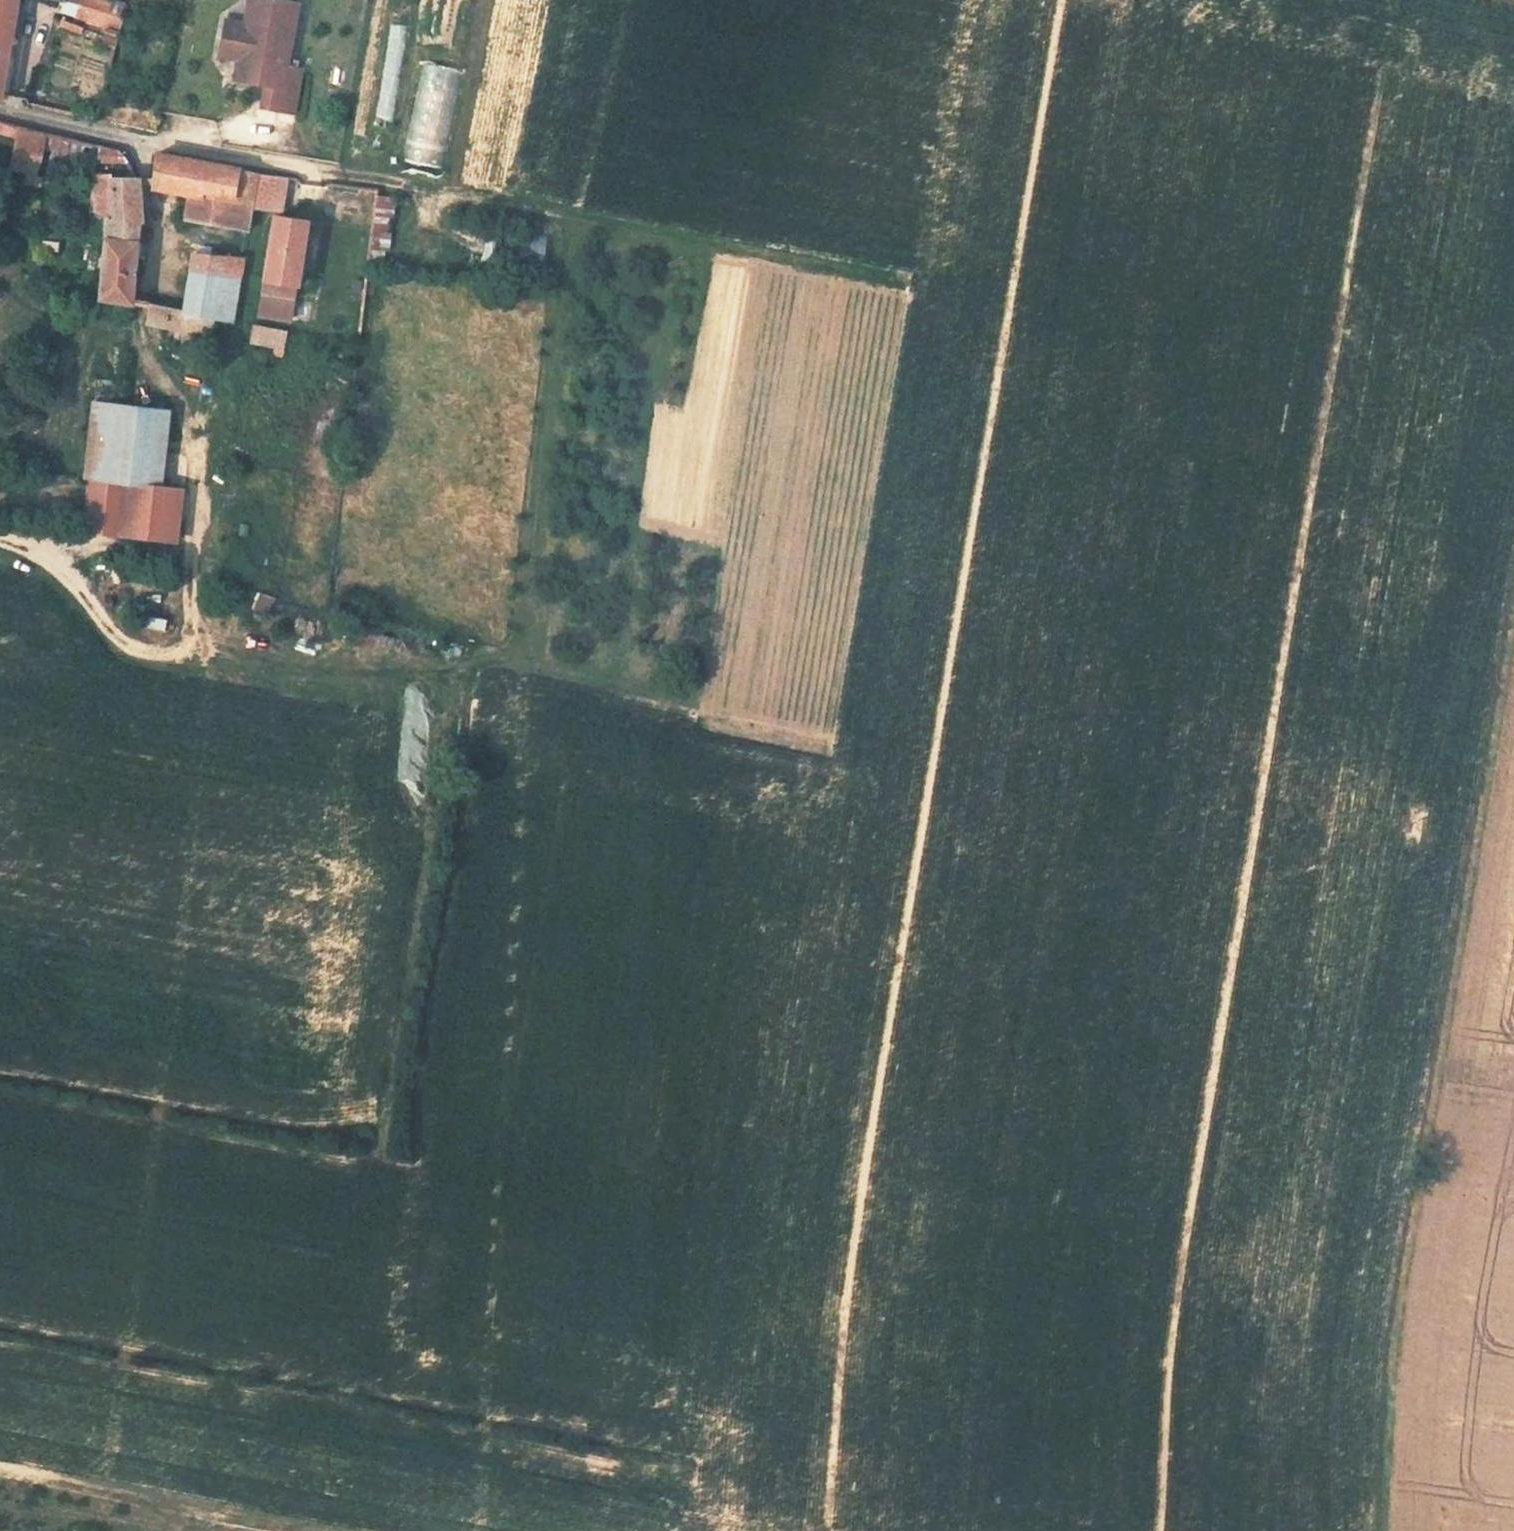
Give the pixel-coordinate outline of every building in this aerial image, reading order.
[(15,10),(17,0),(0,0),(0,7),(15,10)] [(117,25),(120,13),(106,11),(108,0),(86,0),(84,10),(97,12),(96,21),(117,25)] [(253,0),(247,0),(242,30),(231,38),(228,54),(236,65),(233,84),(255,87),(256,78),(266,79),(261,111),(293,116),(300,72),(285,70),(295,6),(253,0)] [(15,10),(0,7),(0,90),(15,10)] [(231,38),(242,30),(223,26),(217,62),(236,65),(228,54),(231,38)] [(412,110),(449,119),(461,70),(424,61),(412,110)] [(17,125),(9,164),(38,170),(46,131),(17,125)] [(411,137),(406,161),(439,168),(444,144),(411,137)] [(103,164),(132,169),(124,151),(103,145),(103,164)] [(256,188),(258,175),(160,150),(154,191),(189,196),(188,218),(250,226),(256,188)] [(258,175),(256,188),(271,192),(274,174),(258,175)] [(140,223),(144,184),(104,175),(104,183),(95,183),(91,194),(95,219),(103,222),(96,296),(128,301),(134,222),(140,223)] [(387,256),(397,196),(377,193),(367,253),(387,256)] [(306,219),(272,214),(261,296),(295,300),(306,219)] [(545,255),(544,235),(518,236),(519,256),(545,255)] [(183,315),(214,319),(221,255),(191,251),(183,315)] [(244,259),(221,255),(214,319),(234,322),(244,259)] [(214,319),(183,315),(145,310),(142,329),(210,338),(214,319)] [(283,354),(286,334),(256,329),(253,349),(283,354)] [(97,403),(90,472),(124,475),(159,479),(166,410),(97,403)] [(124,475),(90,472),(87,513),(117,519),(124,475)] [(260,592),(250,617),(276,628),(287,603),(260,592)]
